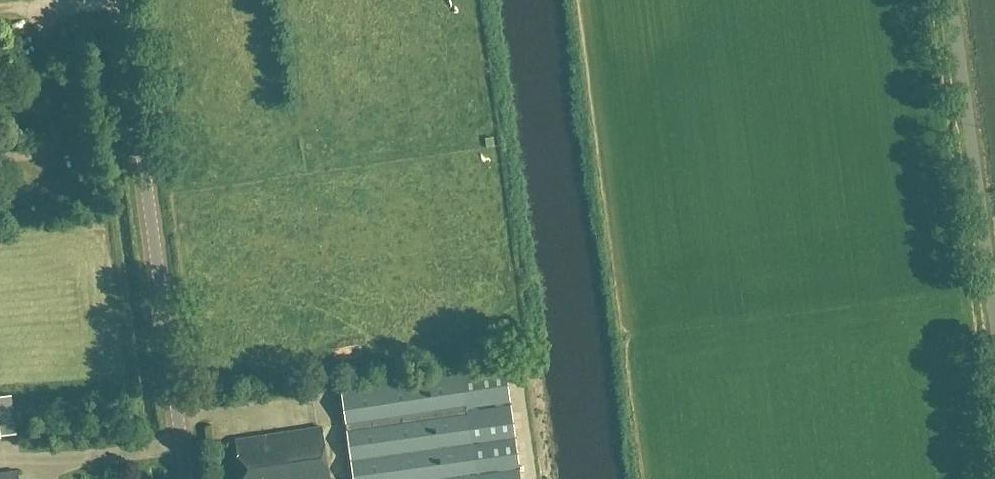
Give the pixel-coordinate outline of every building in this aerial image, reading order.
[(392,383),(340,390),(353,478),(520,478),(504,369),(393,384),(392,383)] [(234,440),(240,478),(328,478),(321,428),(234,440)]
